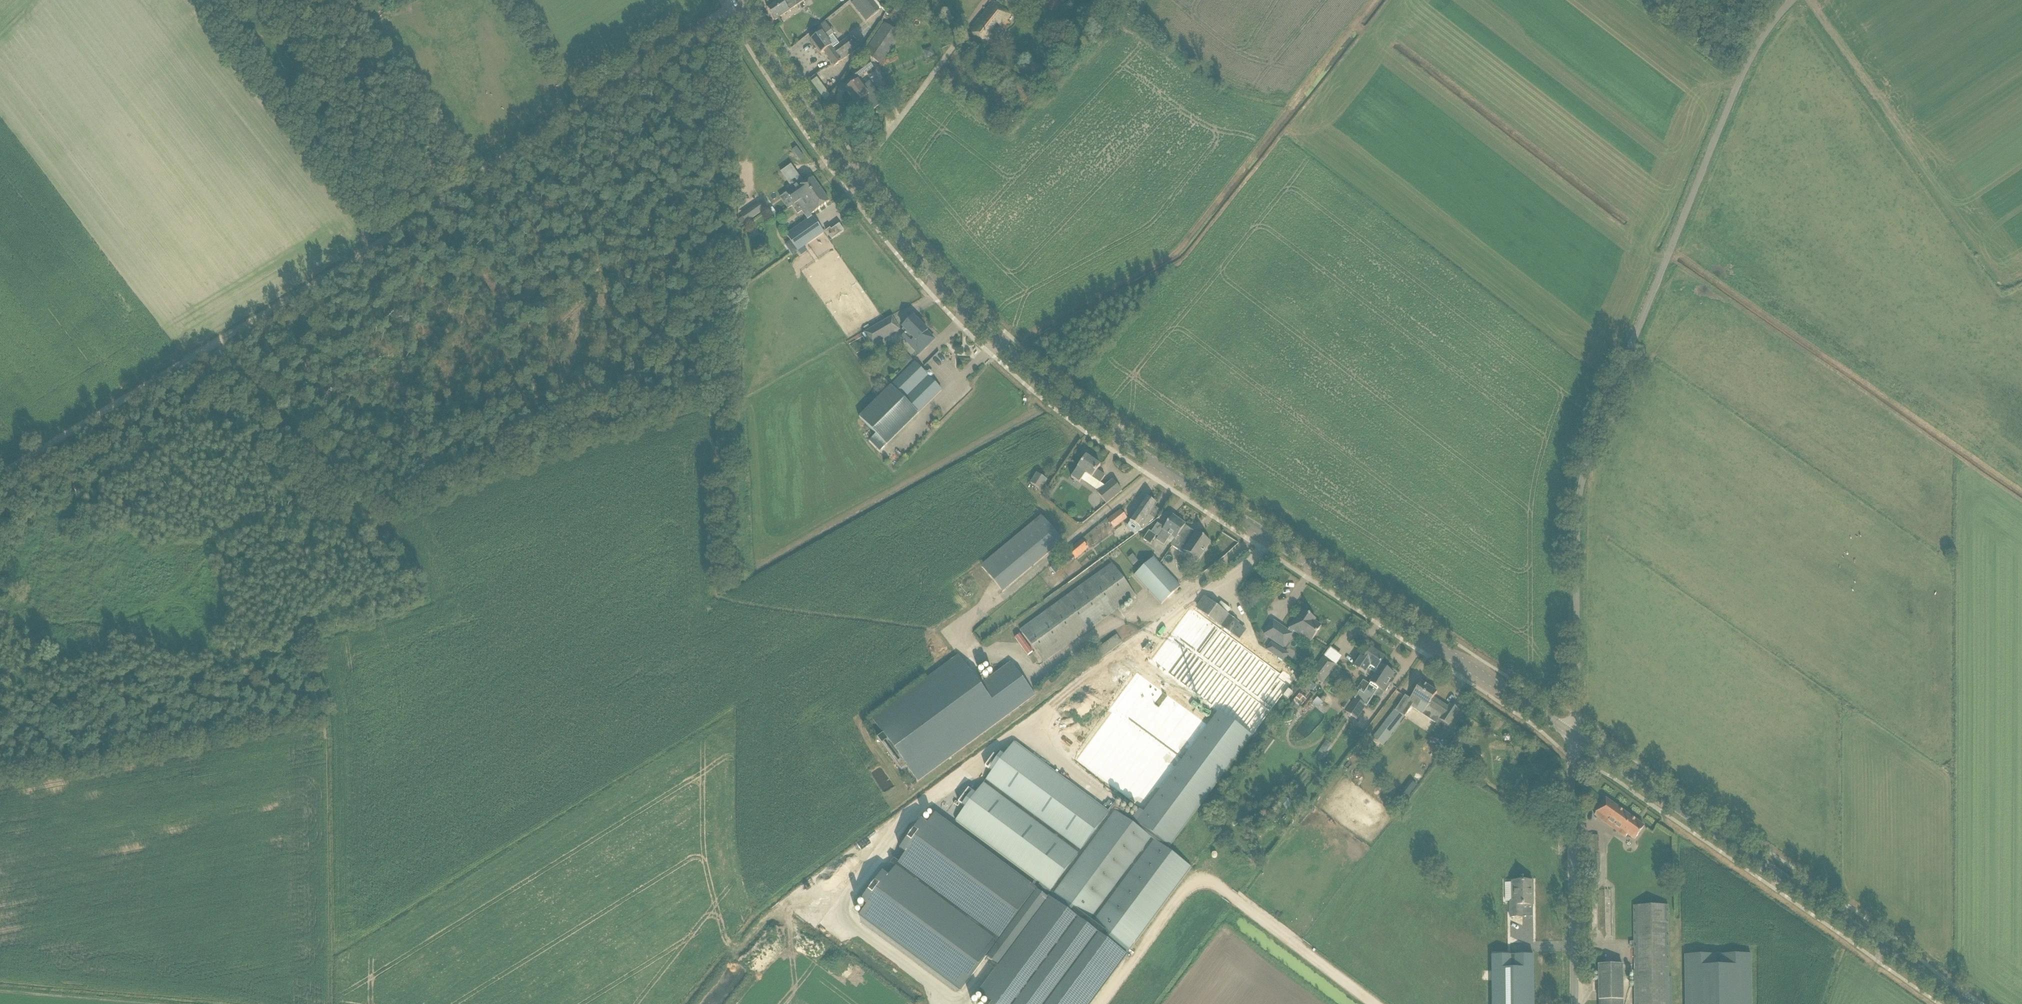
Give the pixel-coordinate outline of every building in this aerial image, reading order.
[(775,21),(804,1),(804,0),(779,0),(767,8),(775,21)] [(872,17),(880,10),(879,9),(882,7),(876,0),(858,0),(872,17)] [(1006,21),(1010,16),(1005,11),(993,1),(968,33),(980,43),(988,49),(996,39),(993,37),(1000,28),(1004,30),(1009,23),(1006,21)] [(378,3),(373,7),(377,14),(383,10),(378,3)] [(834,34),(825,22),(817,28),(821,34),(811,41),(820,54),(824,52),(834,66),(856,50),(848,38),(833,49),(827,39),(834,34)] [(864,54),(880,65),(901,34),(885,23),(864,54)] [(994,62),(991,65),(997,70),(1000,66),(1001,65),(996,60),(994,62)] [(852,73),(857,80),(874,68),(868,61),(852,73)] [(811,83),(825,102),(830,96),(817,78),(811,83)] [(858,81),(846,90),(856,104),(863,99),(871,111),(884,102),(870,83),(863,88),(858,81)] [(788,182),(798,175),(792,167),(782,174),(788,182)] [(801,183),(786,193),(794,205),(799,202),(805,198),(804,196),(818,186),(813,178),(806,183),(802,186),(801,184),(801,183)] [(799,202),(800,205),(804,209),(806,208),(811,215),(829,202),(821,190),(818,186),(804,196),(805,198),(799,202)] [(760,203),(742,215),(747,223),(765,210),(760,203)] [(812,217),(786,235),(797,251),(824,233),(812,217)] [(833,240),(846,230),(841,223),(827,232),(833,240)] [(899,330),(892,317),(865,333),(872,345),(899,330)] [(927,331),(913,317),(903,328),(907,332),(902,337),(919,354),(934,339),(926,332),(927,331)] [(907,355),(902,360),(907,365),(912,360),(907,355)] [(891,386),(904,400),(928,377),(914,363),(891,386)] [(904,400),(918,414),(942,390),(928,377),(904,400)] [(904,400),(891,386),(859,418),(886,445),(918,414),(904,400)] [(1086,456),(1077,468),(1078,468),(1071,478),(1079,483),(1086,474),(1100,483),(1105,476),(1097,470),(1100,466),(1086,456)] [(1031,483),(1040,490),(1047,480),(1037,474),(1031,483)] [(1097,493),(1106,504),(1122,491),(1113,480),(1097,493)] [(1140,506),(1130,522),(1140,529),(1150,513),(1156,505),(1146,498),(1140,506)] [(1107,520),(1114,529),(1127,519),(1120,510),(1107,520)] [(1170,537),(1174,540),(1180,531),(1181,532),(1185,525),(1173,516),(1163,531),(1156,541),(1164,546),(1170,537)] [(991,579),(1002,593),(1063,542),(1042,517),(972,575),(982,587),(991,579)] [(1180,531),(1174,540),(1175,540),(1171,546),(1185,555),(1186,554),(1198,561),(1210,542),(1196,533),(1191,540),(1181,532),(1180,531)] [(1145,541),(1151,545),(1157,536),(1151,533),(1145,541)] [(1081,540),(1069,550),(1069,551),(1075,560),(1088,549),(1081,540)] [(1133,554),(1128,558),(1133,564),(1137,561),(1133,554)] [(1134,576),(1161,605),(1180,587),(1153,558),(1134,576)] [(1060,574),(1068,584),(1085,569),(1077,560),(1060,574)] [(1020,630),(1044,663),(1136,596),(1112,564),(1020,630)] [(1156,662),(1181,681),(1191,667),(1192,668),(1195,664),(1194,664),(1222,627),(1231,633),(1239,622),(1204,597),(1156,662)] [(1273,621),(1263,635),(1283,649),(1293,634),(1292,634),(1294,631),(1311,642),(1321,627),(1314,622),(1315,619),(1303,611),(1298,618),(1297,617),(1288,631),(1273,621)] [(1192,668),(1132,750),(1166,775),(1252,660),(1239,650),(1243,643),(1231,633),(1222,627),(1195,664),(1192,668)] [(1267,651),(1276,657),(1281,650),(1272,644),(1267,651)] [(1087,680),(1110,710),(1157,675),(1134,646),(1087,680)] [(1381,667),(1379,665),(1384,658),(1371,649),(1364,660),(1360,658),(1354,667),(1373,679),(1381,667)] [(918,782),(1035,695),(1011,662),(980,685),(958,656),(872,719),(883,735),(877,739),(901,771),(907,767),(918,782)] [(1310,675),(1322,684),(1336,665),(1324,656),(1310,675)] [(1390,684),(1388,683),(1394,675),(1392,674),(1393,672),(1386,666),(1385,667),(1385,669),(1381,667),(1373,679),(1363,694),(1359,691),(1354,699),(1345,713),(1357,720),(1365,707),(1366,707),(1378,689),(1384,693),(1391,684),(1390,684)] [(1225,716),(1249,733),(1291,676),(1279,667),(1273,675),(1261,667),(1225,716)] [(1105,744),(1123,758),(1171,694),(1152,681),(1105,744)] [(1405,695),(1395,710),(1404,717),(1413,704),(1424,712),(1427,707),(1441,716),(1439,720),(1449,727),(1454,719),(1459,710),(1450,704),(1448,707),(1433,698),(1437,693),(1421,682),(1415,690),(1410,699),(1405,695)] [(1039,695),(1043,697),(1049,685),(1046,683),(1042,690),(1041,690),(1039,695)] [(1286,688),(1281,694),(1285,698),(1290,691),(1286,688)] [(1292,701),(1300,708),(1311,695),(1303,689),(1292,701)] [(1102,710),(1106,706),(1093,690),(1088,693),(1102,710)] [(1313,703),(1318,708),(1324,703),(1318,697),(1313,703)] [(1346,699),(1341,706),(1345,709),(1350,701),(1346,699)] [(1390,725),(1395,720),(1392,718),(1396,712),(1393,710),(1376,732),(1383,737),(1391,726),(1390,725)] [(1053,893),(1129,950),(1191,867),(1167,848),(1252,735),(1249,733),(1225,716),(1219,711),(1160,790),(1156,787),(1133,818),(1114,804),(1108,813),(1014,742),(955,821),(1053,893)] [(1467,726),(1462,732),(1466,735),(1470,728),(1467,726)] [(1455,736),(1443,754),(1451,759),(1463,741),(1455,736)] [(1328,750),(1331,745),(1326,741),(1323,746),(1328,750)] [(1504,794),(1502,799),(1516,804),(1518,800),(1504,794)] [(1625,838),(1627,835),(1635,840),(1644,827),(1605,800),(1597,811),(1604,815),(1601,820),(1625,838)] [(960,991),(1035,890),(934,815),(927,825),(921,821),(900,849),(906,853),(899,863),(894,859),(891,864),(895,867),(888,877),(882,873),(861,901),(867,905),(859,916),(960,991)] [(1599,854),(1590,854),(1590,874),(1599,874),(1599,854)] [(1510,918),(1522,918),(1522,906),(1533,906),(1533,882),(1515,882),(1515,902),(1510,902),(1510,918)] [(1053,893),(978,994),(992,1003),(1090,1003),(1126,955),(1129,950),(1053,893)] [(1633,906),(1635,1003),(1669,1003),(1668,905),(1633,906)] [(1751,955),(1685,956),(1686,1003),(1751,1003),(1751,955)] [(1491,958),(1492,1003),(1534,1003),(1533,957),(1493,958),(1491,958)] [(1599,1003),(1623,1003),(1622,965),(1598,965),(1599,1003)]
